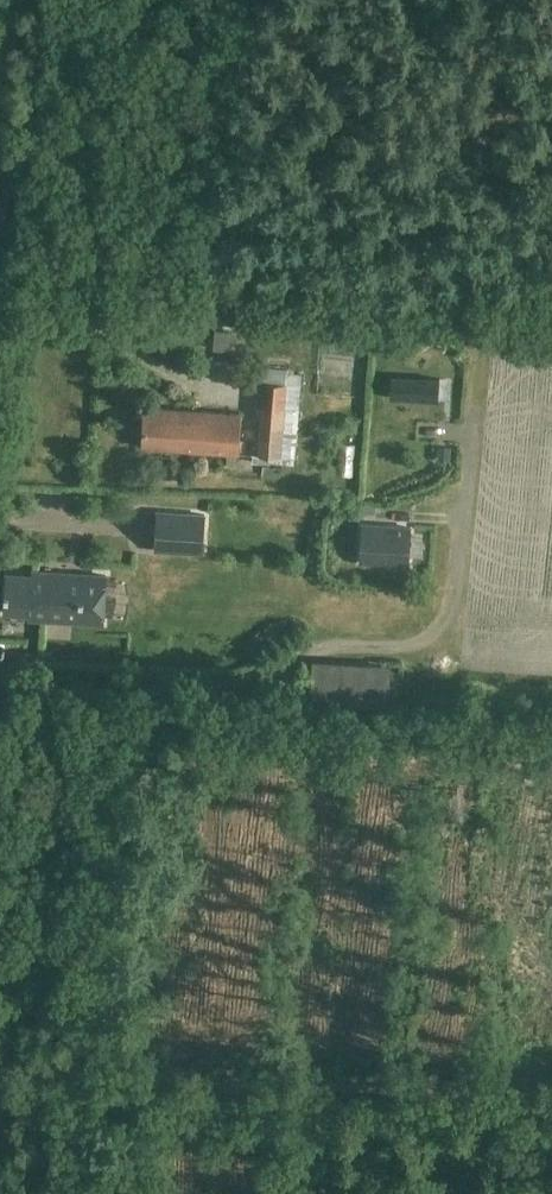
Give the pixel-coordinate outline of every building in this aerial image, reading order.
[(294,458),(298,409),(301,377),(262,373),(256,454),(281,457),(294,458)] [(145,406),(142,446),(237,453),(240,413),(145,406)] [(155,549),(202,552),(204,515),(157,511),(155,549)] [(411,525),(363,522),(361,560),(408,563),(411,525)] [(32,575),(7,573),(4,612),(30,614),(30,619),(102,624),(106,575),(33,570),(32,575)]
